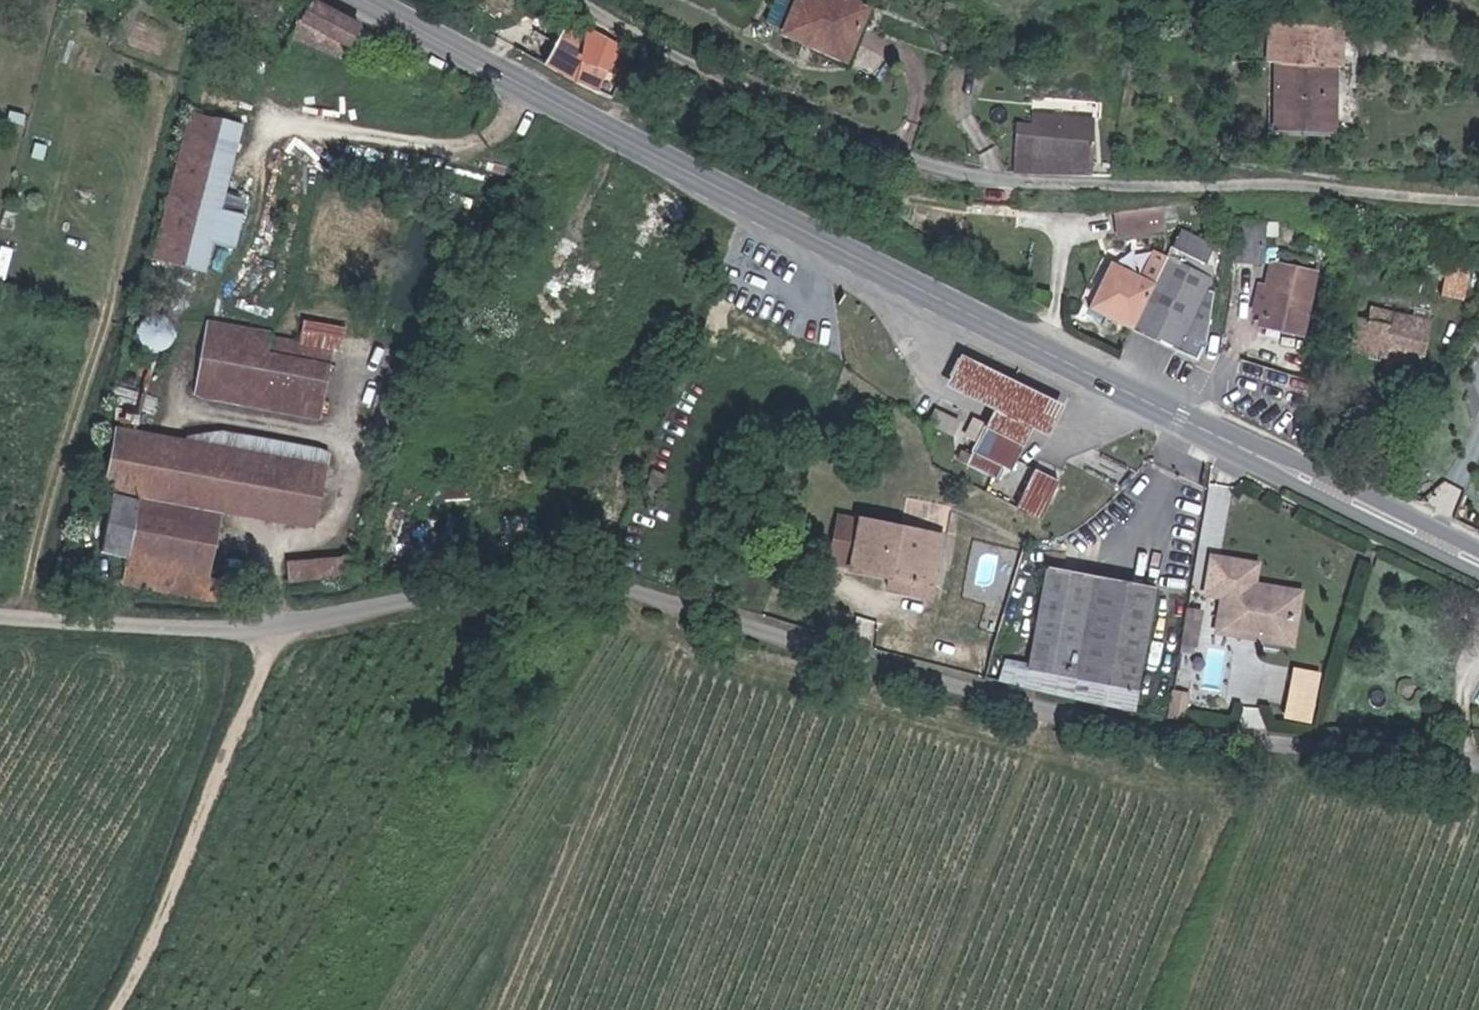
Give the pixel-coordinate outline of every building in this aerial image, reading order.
[(318,0),(310,0),(293,37),(343,53),(357,20),(318,0)] [(864,7),(850,0),(794,0),(779,30),(838,59),(864,7)] [(565,20),(542,59),(591,88),(614,49),(565,20)] [(1271,130),(1330,135),(1342,28),(1276,21),(1272,61),(1279,62),(1271,130)] [(249,192),(229,188),(244,119),(187,107),(155,257),(208,269),(214,240),(238,245),(249,192)] [(1013,123),(1011,164),(1087,168),(1090,118),(1029,115),(1028,124),(1013,123)] [(1162,210),(1117,212),(1118,237),(1164,235),(1162,210)] [(1264,222),(1235,222),(1235,262),(1264,262),(1264,222)] [(1206,265),(1216,246),(1188,232),(1178,251),(1206,265)] [(1088,310),(1130,329),(1166,258),(1151,252),(1137,277),(1110,265),(1088,310)] [(1130,329),(1197,365),(1208,346),(1211,301),(1212,279),(1166,258),(1130,329)] [(1312,270),(1273,264),(1269,287),(1261,285),(1256,313),(1261,314),(1259,326),(1302,333),(1312,270)] [(1425,353),(1432,320),(1395,311),(1391,326),(1356,318),(1348,352),(1389,361),(1392,346),(1425,353)] [(302,389),(325,394),(332,352),(277,342),(278,338),(211,325),(199,391),(298,409),(302,389)] [(1060,406),(961,357),(944,391),(983,411),(959,459),(996,478),(1021,429),(1043,440),(1060,406)] [(321,414),(325,394),(302,389),(298,409),(321,414)] [(100,486),(136,492),(216,505),(313,521),(323,463),(110,427),(100,486)] [(1055,479),(1031,468),(1014,503),(1038,515),(1055,479)] [(122,586),(199,597),(246,594),(244,574),(207,578),(216,505),(136,492),(135,500),(108,496),(100,552),(126,557),(122,586)] [(841,517),(832,567),(894,578),(933,584),(946,507),(904,500),(899,527),(841,517)] [(1146,536),(1136,586),(1155,590),(1175,593),(1184,543),(1146,536)] [(350,578),(349,558),(289,560),(290,579),(350,578)] [(1234,578),(1237,564),(1218,561),(1214,591),(1231,593),(1226,628),(1293,638),(1300,593),(1253,587),(1254,581),(1234,578)] [(1256,566),(1237,564),(1234,578),(1254,581),(1256,566)] [(1155,590),(1136,586),(1051,571),(1032,671),(1136,690),(1155,590)] [(933,584),(894,578),(892,590),(930,597),(933,584)] [(1314,721),(1321,668),(1291,664),(1284,717),(1314,721)]
